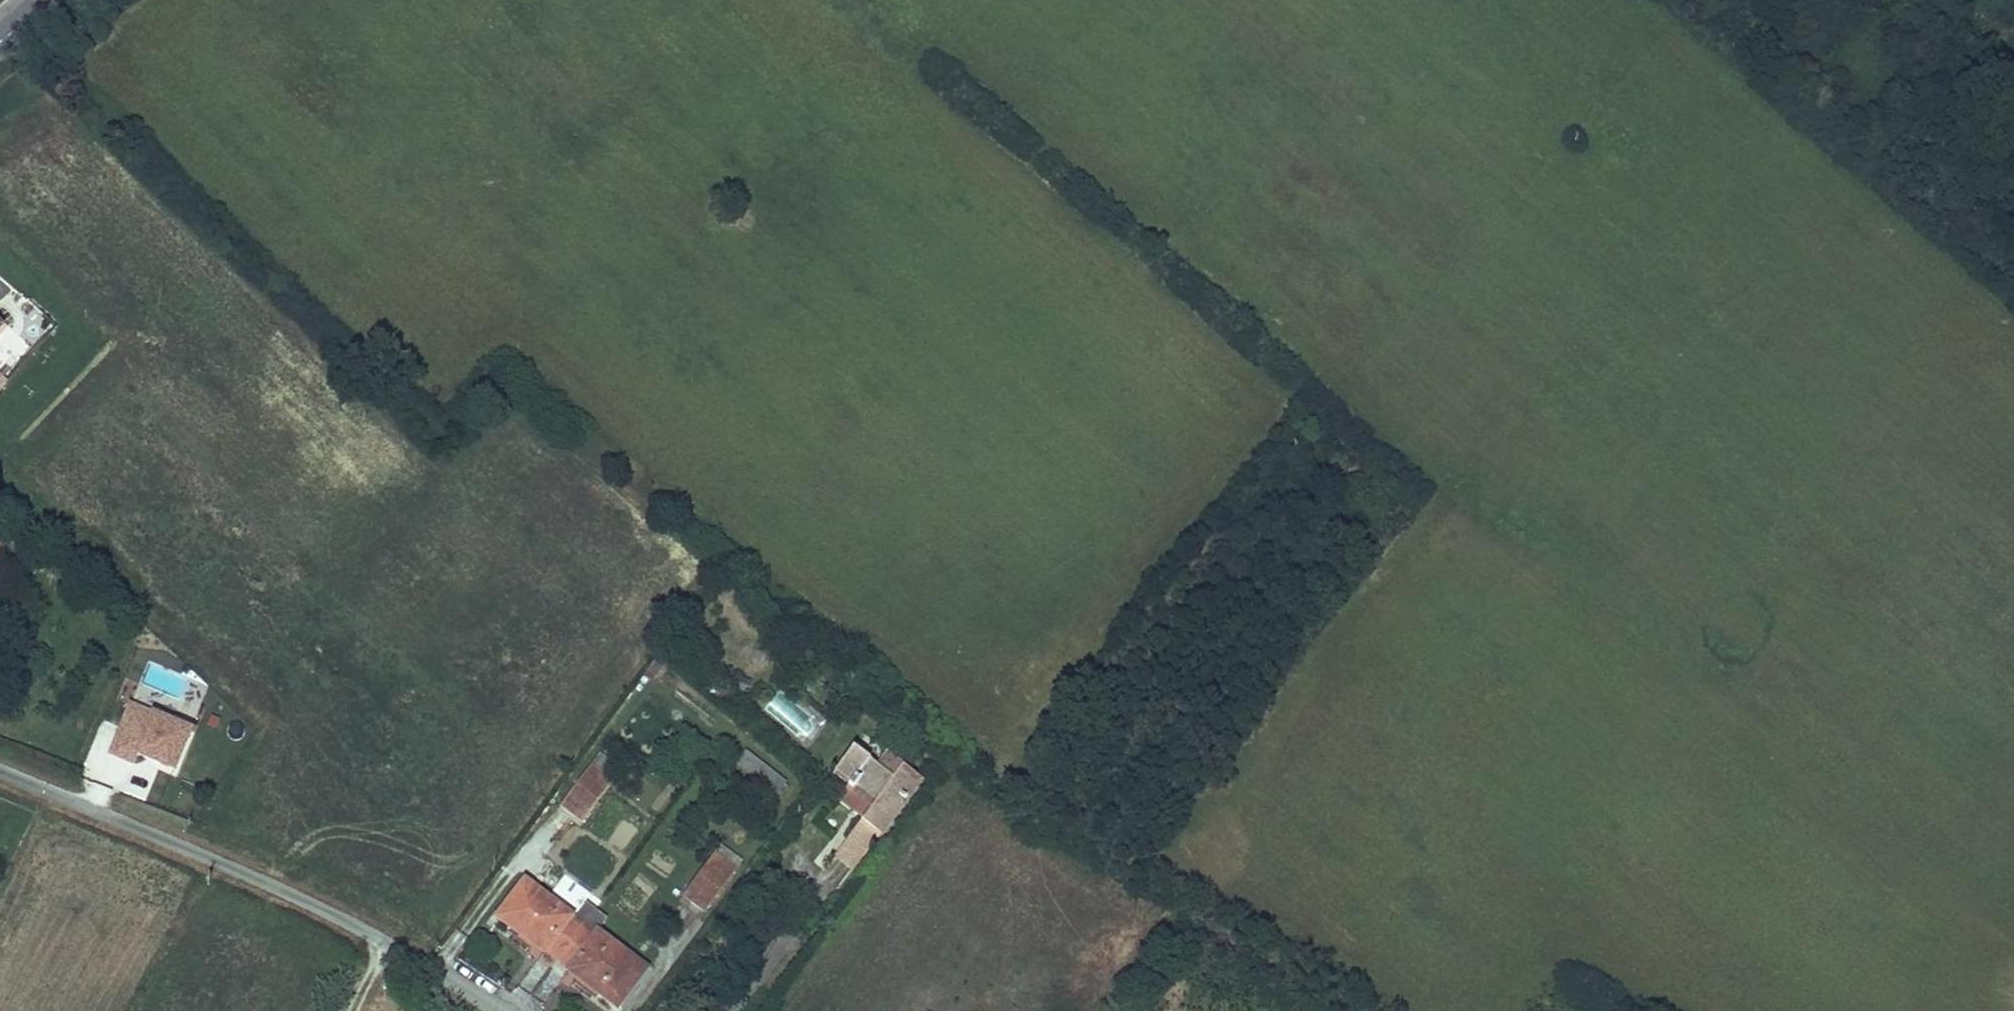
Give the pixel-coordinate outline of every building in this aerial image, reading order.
[(126,705),(106,754),(172,780),(192,732),(126,705)] [(923,786),(885,756),(875,768),(853,750),(836,772),(850,783),(838,798),(885,834),(923,786)] [(746,754),(734,770),(776,800),(788,785),(746,754)] [(617,780),(592,761),(559,805),(584,824),(617,780)] [(736,874),(713,855),(682,894),(705,913),(736,874)] [(837,885),(848,870),(835,860),(824,876),(837,885)] [(557,959),(578,931),(567,922),(573,914),(525,878),(492,921),(539,957),(545,949),(557,959)] [(557,959),(571,969),(565,977),(609,1010),(613,1010),(645,969),(596,932),(590,940),(578,931),(557,959)]
